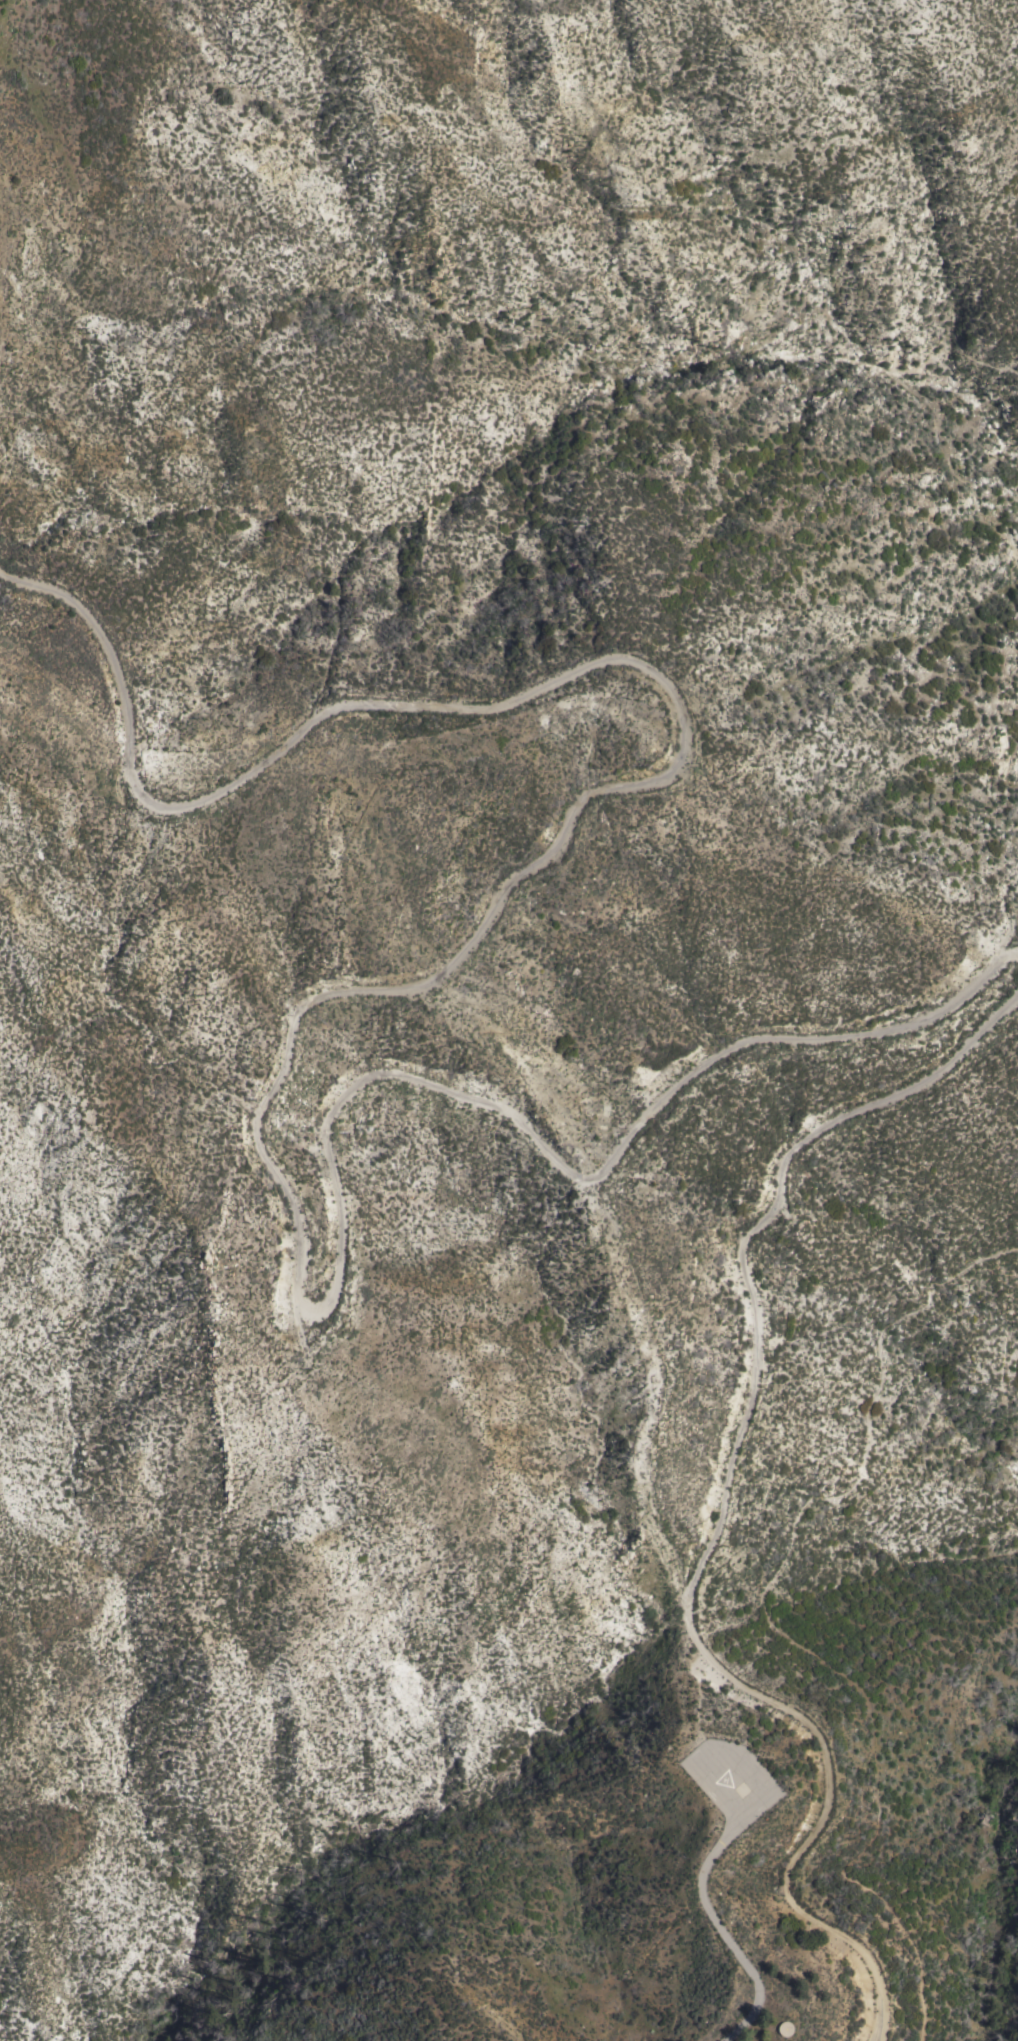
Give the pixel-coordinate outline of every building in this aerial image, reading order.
[(786,2032),(785,2034),(784,2035),(783,2036),(781,2037),(779,2037),(777,2037),(776,2037),(774,2036),(773,2035),(772,2033),(771,2032),(771,2030),(771,2028),(771,2026),(772,2024),(773,2023),(775,2022),(776,2021),(778,2021),(780,2021),(782,2021),(783,2022),(785,2024),(786,2025),(787,2027),(787,2028),(787,2030),(786,2032)]
